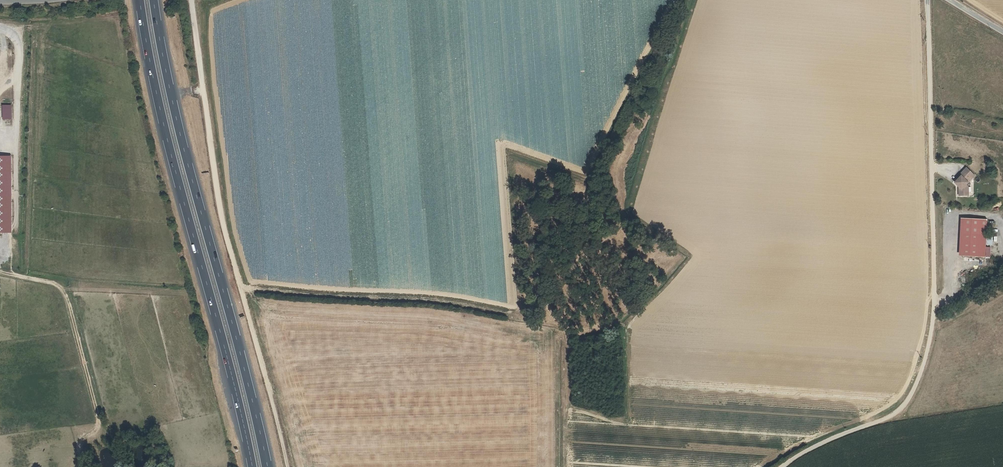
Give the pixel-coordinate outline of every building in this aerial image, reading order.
[(1,104),(1,119),(10,119),(10,105),(1,104)] [(0,156),(0,232),(11,232),(11,156),(0,156)] [(973,174),(964,167),(958,174),(960,176),(957,179),(954,183),(959,187),(962,189),(962,195),(968,195),(968,186),(965,184),(967,181),(966,180),(968,176),(970,178),(973,174)] [(987,234),(988,219),(965,218),(964,233),(987,234)] [(986,257),(987,234),(964,233),(963,256),(986,257)]
